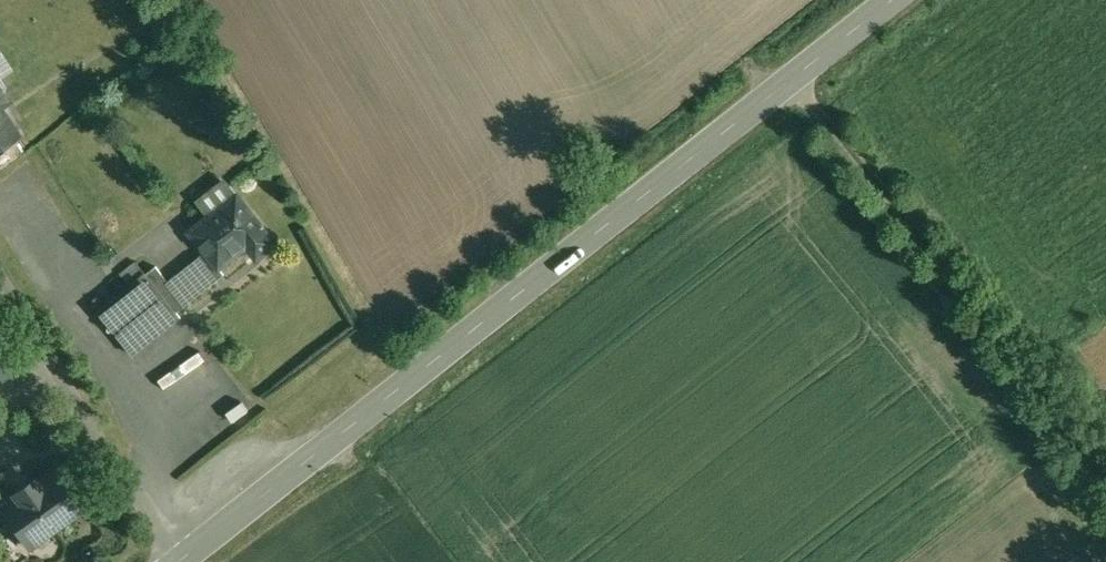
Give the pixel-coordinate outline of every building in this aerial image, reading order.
[(18,136),(6,117),(7,117),(0,107),(0,147),(18,136)] [(233,190),(212,206),(218,214),(192,235),(208,255),(221,272),(248,251),(258,264),(278,248),(233,190)] [(190,228),(209,213),(198,199),(179,214),(190,228)] [(168,287),(156,271),(100,316),(134,359),(182,322),(178,317),(227,279),(221,272),(208,255),(168,287)] [(182,404),(221,374),(200,346),(160,376),(182,404)] [(82,512),(51,468),(37,478),(35,475),(0,499),(0,511),(28,550),(82,512)]
